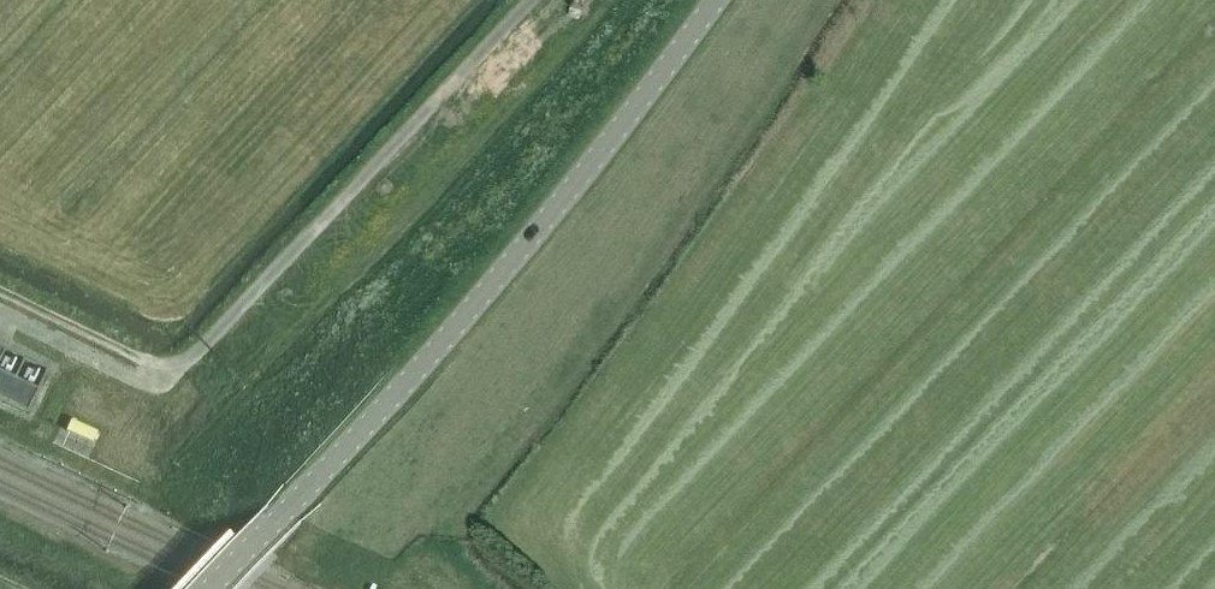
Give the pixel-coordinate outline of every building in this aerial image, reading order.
[(29,413),(50,370),(0,346),(0,399),(29,413)]
